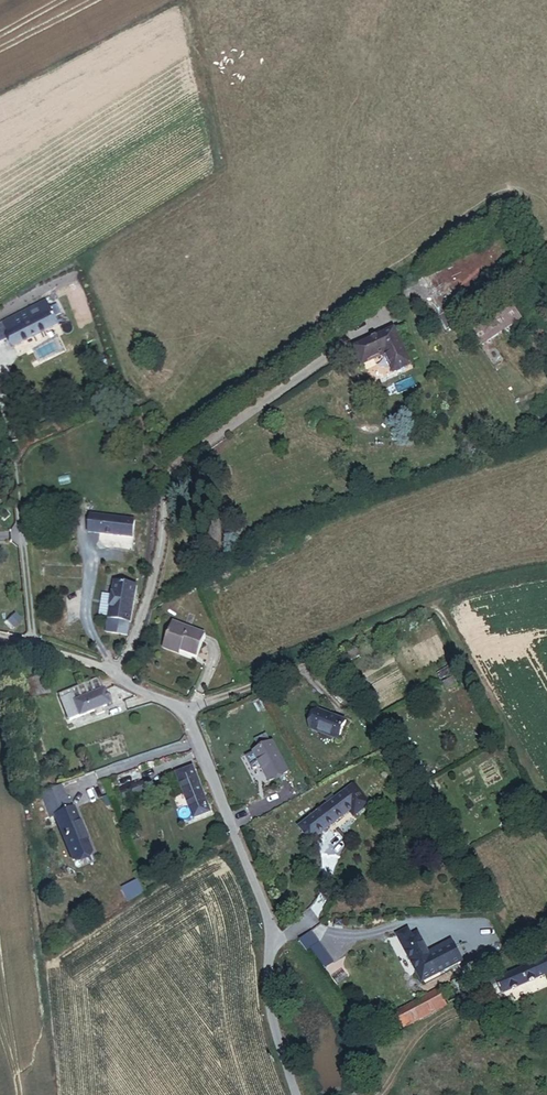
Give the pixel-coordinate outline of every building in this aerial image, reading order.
[(468,275),(473,282),(512,254),(495,230),(440,269),(452,286),(468,275)] [(6,319),(11,328),(57,304),(52,294),(6,319)] [(477,346),(522,320),(513,303),(467,330),(477,346)] [(11,328),(17,341),(64,316),(57,304),(11,328)] [(450,325),(462,317),(453,305),(442,312),(450,325)] [(389,370),(406,364),(394,328),(353,342),(360,360),(383,353),(389,370)] [(89,533),(147,535),(148,517),(90,514),(89,533)] [(107,628),(132,629),(135,577),(109,577),(109,590),(108,612),(107,628)] [(98,612),(108,612),(109,590),(98,590),(98,612)] [(175,644),(194,651),(202,630),(168,618),(161,639),(175,644)] [(159,644),(173,649),(175,644),(161,639),(159,644)] [(73,671),(76,679),(96,672),(82,668),(73,671)] [(445,688),(456,685),(451,668),(441,671),(445,688)] [(102,697),(105,696),(96,672),(76,679),(57,686),(67,711),(93,700),(102,697)] [(29,697),(48,692),(43,673),(23,678),(29,697)] [(345,705),(351,700),(341,687),(335,692),(345,705)] [(96,706),(104,703),(102,697),(93,700),(96,706)] [(320,733),(335,740),(342,723),(315,712),(307,731),(318,737),(320,733)] [(261,739),(269,736),(267,731),(259,734),(261,739)] [(333,744),(335,740),(320,733),(318,737),(333,744)] [(266,774),(284,765),(271,735),(269,736),(261,739),(252,743),(266,774)] [(198,805),(209,801),(194,760),(183,765),(198,805)] [(122,785),(126,795),(149,785),(145,775),(122,785)] [(358,810),(374,797),(359,777),(339,792),(336,788),(331,792),(334,796),(291,828),(302,844),(354,806),(358,810)] [(43,790),(45,794),(59,788),(57,784),(43,790)] [(50,808),(64,803),(59,788),(45,794),(50,808)] [(43,811),(50,808),(45,794),(43,790),(36,793),(43,811)] [(68,853),(84,848),(67,801),(64,803),(50,808),(68,853)] [(462,892),(451,876),(442,882),(453,897),(462,892)] [(144,889),(141,880),(126,889),(129,899),(144,889)] [(300,948),(317,938),(306,922),(290,932),(300,948)] [(426,957),(416,938),(409,941),(405,934),(397,939),(401,946),(399,947),(420,987),(437,977),(433,969),(439,966),(432,954),(426,957)] [(499,1000),(546,977),(546,961),(513,977),(512,974),(492,984),(499,1000)] [(399,1029),(442,1008),(436,996),(393,1018),(399,1029)]
